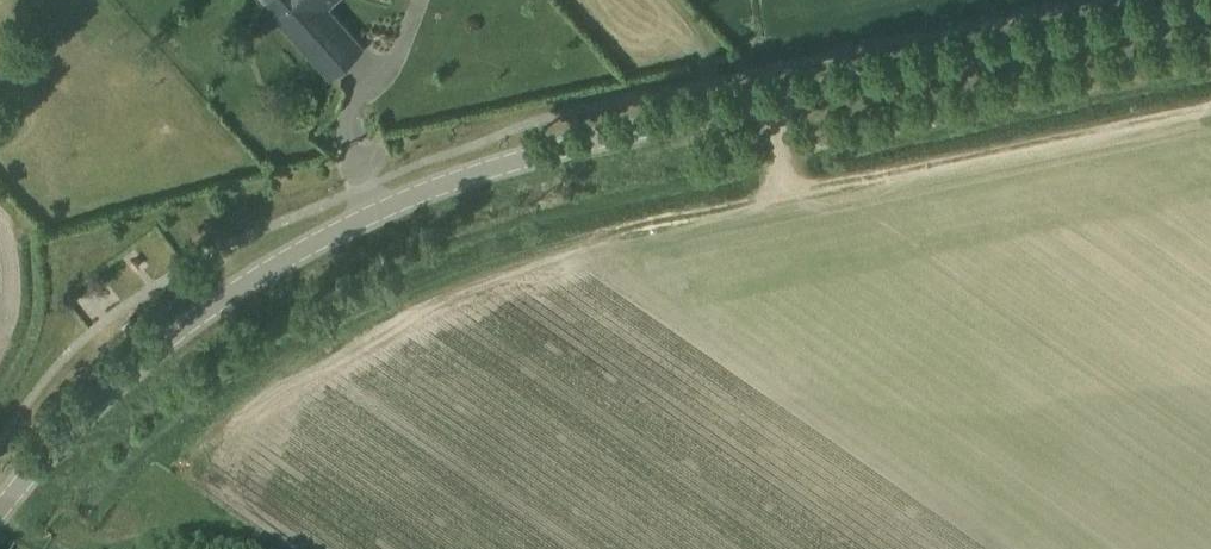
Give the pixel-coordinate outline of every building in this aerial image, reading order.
[(330,73),(362,44),(327,5),(333,0),(263,0),(330,73)]
